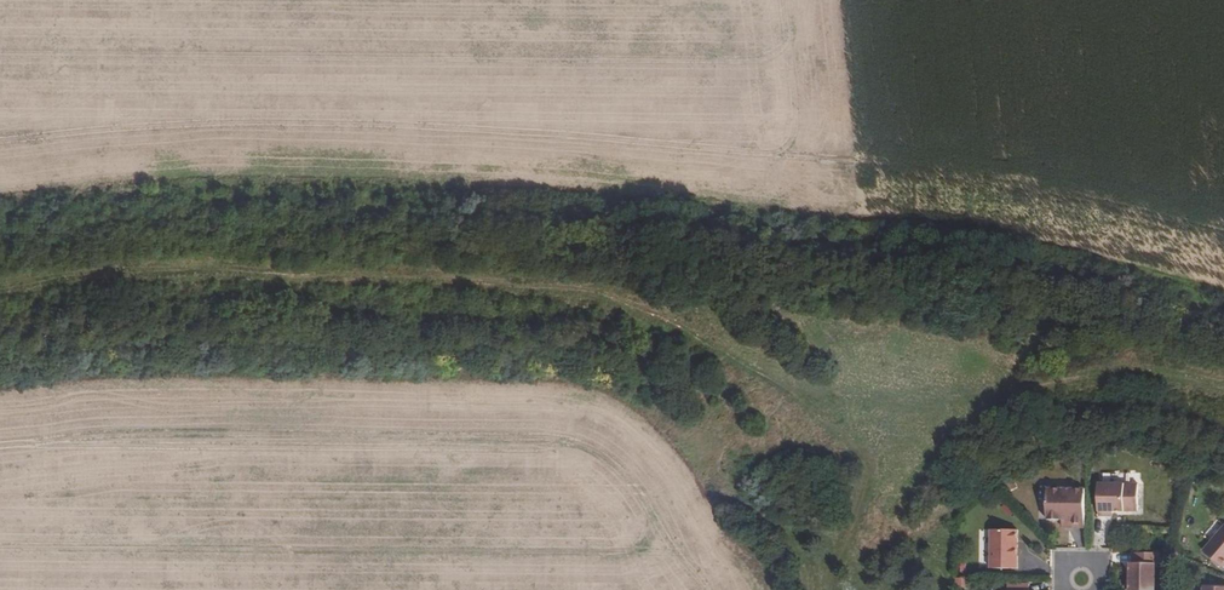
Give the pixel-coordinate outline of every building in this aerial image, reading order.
[(1098,484),(1098,516),(1108,516),(1108,511),(1112,511),(1137,512),(1138,484),(1098,484)] [(1085,489),(1047,489),(1047,520),(1062,521),(1069,520),(1069,528),(1084,528),(1085,489)] [(1202,551),(1223,568),(1223,567),(1223,526),(1202,551)] [(1017,531),(990,530),(990,569),(1016,569),(1017,531)] [(1132,553),(1132,563),(1128,563),(1128,574),(1130,574),(1130,589),(1155,589),(1155,565),(1159,565),(1160,553),(1132,553)] [(967,587),(967,578),(955,578),(955,587),(967,587)]
